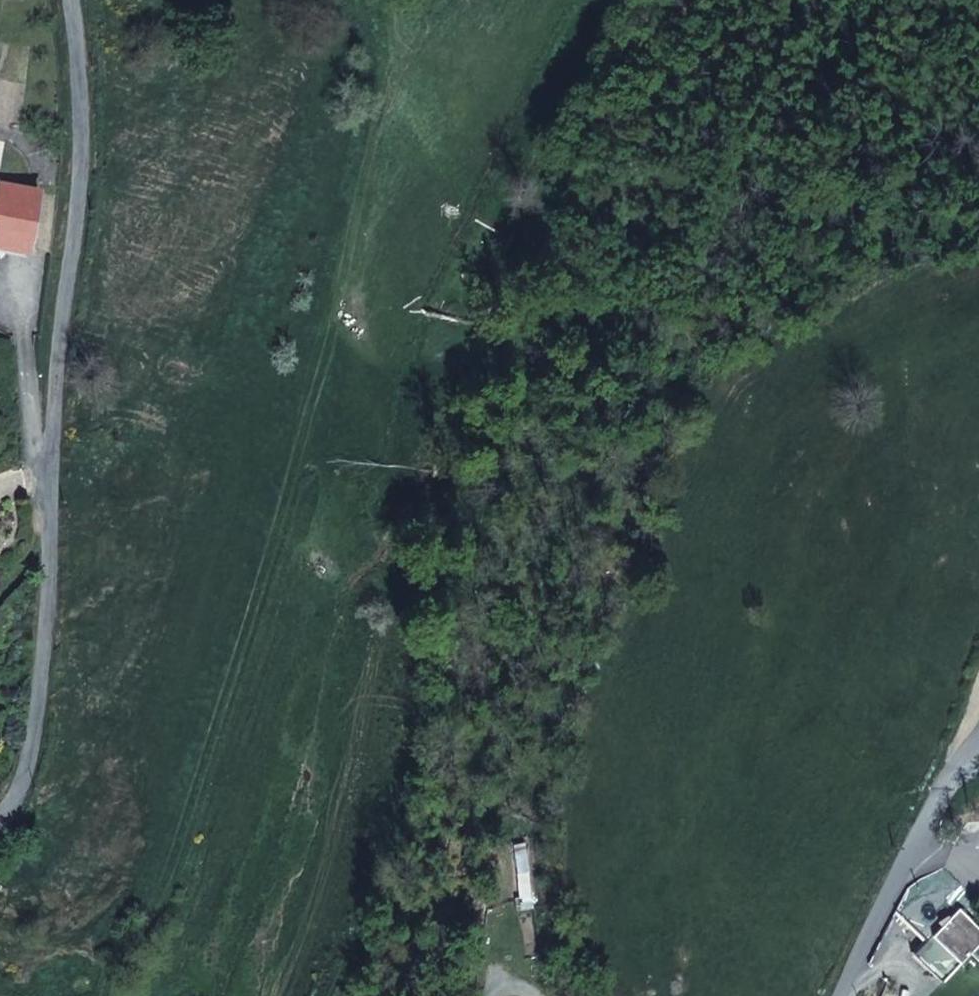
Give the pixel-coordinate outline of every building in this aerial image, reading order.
[(38,191),(0,184),(0,246),(27,250),(38,191)] [(978,943),(978,928),(958,908),(931,936),(959,962),(978,943)]
